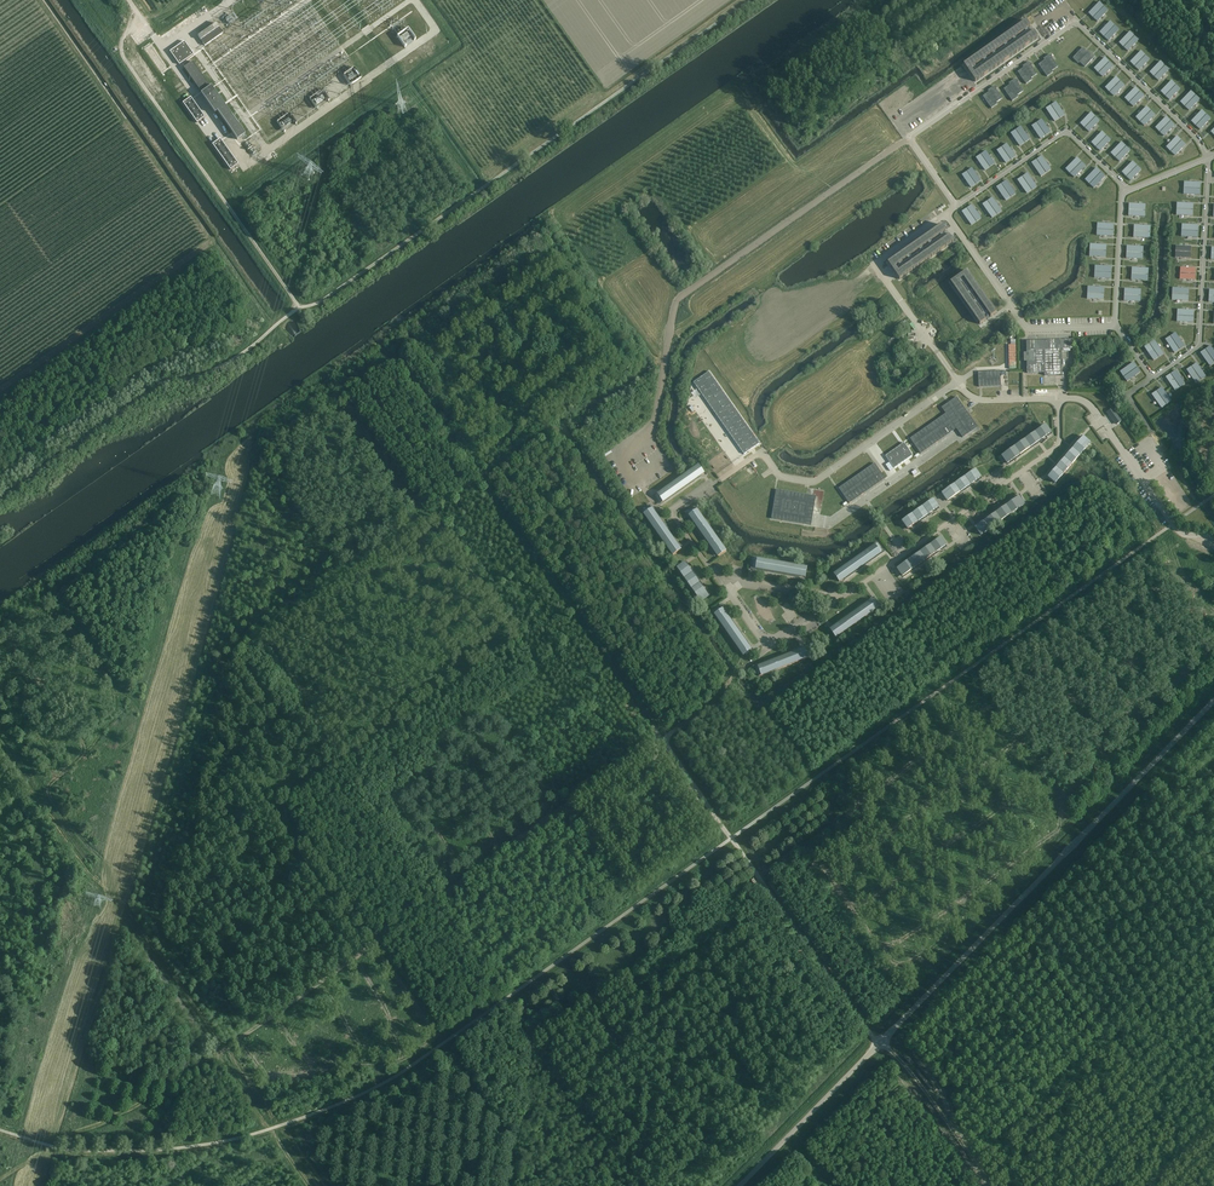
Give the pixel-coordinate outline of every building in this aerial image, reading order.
[(1099,2),(1088,13),(1093,17),(1104,6),(1099,2)] [(1104,6),(1093,17),(1097,22),(1108,10),(1104,6)] [(230,15),(223,19),(226,25),(233,21),(230,15)] [(1038,38),(1026,21),(964,65),(975,81),(1038,38)] [(1110,21),(1099,32),(1104,37),(1115,25),(1110,21)] [(216,23),(198,36),(205,46),(223,33),(216,23)] [(1115,25),(1104,37),(1108,41),(1119,30),(1115,25)] [(1130,31),(1119,43),(1123,47),(1134,36),(1130,31)] [(1134,36),(1123,47),(1128,51),(1139,40),(1134,36)] [(185,42),(170,52),(179,65),(194,55),(185,42)] [(1079,62),(1088,52),(1083,47),(1073,58),(1078,63),(1079,62)] [(1085,67),(1095,56),(1089,51),(1088,52),(1079,62),(1085,67)] [(1141,51),(1130,62),(1134,66),(1145,55),(1141,51)] [(1058,66),(1050,55),(1044,59),(1045,60),(1052,71),(1058,66)] [(1145,55),(1134,66),(1139,71),(1150,59),(1145,55)] [(370,71),(376,67),(370,56),(363,60),(370,71)] [(1105,57),(1094,69),(1098,73),(1109,61),(1105,57)] [(1052,71),(1045,60),(1039,64),(1047,76),(1053,72),(1052,71)] [(1109,61),(1098,73),(1103,77),(1114,66),(1109,61)] [(1160,61),(1149,72),(1154,77),(1165,65),(1160,61)] [(1037,74),(1029,62),(1023,66),(1024,68),(1031,78),(1037,74)] [(1165,65),(1154,77),(1158,81),(1169,70),(1165,65)] [(1031,78),(1024,68),(1018,72),(1026,84),(1032,79),(1031,78)] [(356,79),(353,74),(347,77),(350,83),(356,79)] [(1116,77),(1105,88),(1109,92),(1120,81),(1116,77)] [(1023,91),(1015,79),(1009,83),(1010,85),(1017,95),(1023,91)] [(1172,80),(1161,92),(1165,96),(1176,85),(1172,80)] [(1120,81),(1109,92),(1114,96),(1125,85),(1120,81)] [(1017,95),(1010,85),(1004,89),(1013,101),(1018,97),(1017,95)] [(1176,85),(1165,96),(1169,100),(1180,89),(1176,85)] [(1002,98),(994,86),(988,91),(989,92),(996,102),(1002,98)] [(245,135),(212,87),(202,95),(215,113),(217,111),(237,141),(245,135)] [(1136,87),(1124,98),(1129,103),(1140,91),(1136,87)] [(1140,91),(1129,103),(1133,107),(1144,96),(1140,91)] [(1191,91),(1180,102),(1185,106),(1196,95),(1191,91)] [(996,102),(989,92),(983,96),(991,108),(997,104),(996,102)] [(312,100),(315,104),(323,99),(320,94),(312,100)] [(1196,95),(1185,106),(1189,111),(1200,99),(1196,95)] [(191,97),(182,103),(196,123),(205,118),(191,97)] [(1051,105),(1059,118),(1065,115),(1056,102),(1051,105)] [(1046,109),(1054,122),(1059,118),(1051,105),(1046,109)] [(1147,106),(1136,117),(1140,122),(1151,110),(1147,106)] [(1151,110),(1140,122),(1145,126),(1156,115),(1151,110)] [(1202,110),(1191,121),(1195,126),(1206,114),(1202,110)] [(1091,112),(1080,123),(1084,128),(1095,116),(1091,112)] [(275,119),(279,129),(293,123),(288,113),(275,119)] [(1206,114),(1195,126),(1200,130),(1211,119),(1206,114)] [(1095,116),(1084,128),(1089,132),(1100,121),(1095,116)] [(1166,117),(1155,128),(1160,132),(1171,121),(1166,117)] [(1037,122),(1045,136),(1051,132),(1042,119),(1037,122)] [(1171,121),(1160,132),(1164,137),(1175,125),(1171,121)] [(1031,126),(1040,139),(1045,136),(1037,122),(1031,126)] [(1015,130),(1024,143),(1030,139),(1020,126),(1015,130)] [(1010,133),(1019,146),(1024,143),(1015,130),(1010,133)] [(1102,131),(1091,143),(1096,147),(1107,136),(1102,131)] [(1107,136),(1096,147),(1100,151),(1111,140),(1107,136)] [(1177,136),(1166,147),(1171,151),(1182,140),(1177,136)] [(220,138),(212,144),(230,170),(238,164),(220,138)] [(1182,140),(1171,151),(1175,156),(1186,144),(1182,140)] [(1122,142),(1110,153),(1115,157),(1126,146),(1122,142)] [(1001,147),(1011,160),(1016,156),(1007,143),(1001,147)] [(1126,146),(1115,157),(1119,162),(1130,150),(1126,146)] [(996,150),(1005,163),(1011,160),(1001,147),(996,150)] [(981,154),(990,167),(995,164),(986,151),(981,154)] [(976,158),(985,171),(990,167),(981,154),(976,158)] [(1036,159),(1046,173),(1051,170),(1041,156),(1036,159)] [(1077,157),(1065,170),(1070,174),(1081,162),(1077,157)] [(1031,163),(1041,177),(1046,173),(1036,159),(1031,163)] [(1133,161),(1122,172),(1126,177),(1137,165),(1133,161)] [(1081,162),(1070,174),(1074,178),(1086,166),(1081,162)] [(1137,165),(1126,177),(1131,181),(1142,170),(1137,165)] [(967,171),(976,184),(981,181),(972,168),(967,171)] [(1097,168),(1085,180),(1089,184),(1101,172),(1097,168)] [(962,175),(971,188),(976,184),(967,171),(962,175)] [(1101,172),(1089,184),(1094,188),(1105,176),(1101,172)] [(1022,176),(1032,190),(1037,187),(1027,173),(1022,176)] [(1017,180),(1027,194),(1032,190),(1022,176),(1017,180)] [(1001,184),(1011,198),(1016,194),(1006,180),(1001,184)] [(996,187),(1006,201),(1011,198),(1001,184),(996,187)] [(987,201),(997,215),(1002,211),(992,197),(987,201)] [(982,204),(992,218),(997,215),(987,201),(982,204)] [(966,208),(976,222),(981,218),(971,205),(966,208)] [(961,212),(971,225),(976,222),(966,208),(961,212)] [(900,279),(953,242),(941,225),(888,262),(900,279)] [(980,324),(996,312),(967,271),(951,282),(980,324)] [(1185,347),(1175,333),(1170,336),(1180,350),(1185,347)] [(1180,350),(1170,336),(1165,340),(1175,353),(1180,350)] [(1073,349),(1073,340),(1026,341),(1026,353),(1024,353),(1024,362),(1027,362),(1027,373),(1044,373),(1045,376),(1062,375),(1062,352),(1070,352),(1070,349),(1073,349)] [(1164,354),(1154,340),(1149,344),(1159,357),(1164,354)] [(1159,357),(1149,344),(1144,347),(1154,361),(1159,357)] [(1210,346),(1205,349),(1213,362),(1213,351),(1210,346)] [(1205,349),(1200,353),(1210,367),(1213,364),(1213,362),(1205,349)] [(1123,377),(1137,367),(1133,362),(1120,372),(1123,377)] [(1206,377),(1196,363),(1191,367),(1201,380),(1206,377)] [(1127,382),(1141,372),(1137,367),(1123,377),(1127,382)] [(1201,380),(1191,367),(1186,370),(1196,384),(1201,380)] [(1185,384),(1176,370),(1171,374),(1180,388),(1185,384)] [(1001,386),(1000,371),(978,372),(979,387),(1001,386)] [(744,455),(760,444),(710,372),(694,383),(744,455)] [(1180,388),(1171,374),(1166,377),(1175,391),(1180,388)] [(1171,401),(1162,387),(1157,391),(1166,405),(1171,401)] [(1166,405),(1157,391),(1152,394),(1161,408),(1166,405)] [(946,414),(910,439),(920,454),(956,429),(962,437),(977,427),(956,397),(941,408),(946,414)] [(1120,421),(1121,421),(1118,417),(1118,416),(1116,413),(1115,413),(1112,409),(1108,412),(1116,424),(1117,424),(1120,422),(1120,421)] [(1002,456),(1005,461),(1007,464),(1051,433),(1045,425),(1002,456)] [(1083,437),(1048,477),(1055,483),(1090,443),(1083,437)] [(911,458),(902,446),(883,459),(892,471),(911,458)] [(849,503),(885,478),(881,472),(874,463),(839,488),(849,503)] [(661,504),(700,476),(704,473),(699,465),(655,496),(658,501),(661,504)] [(942,493),(947,501),(981,478),(975,470),(942,493)] [(816,496),(808,495),(776,490),(771,518),(811,525),(813,511),(816,496)] [(1019,497),(975,527),(981,535),(1024,505),(1021,500),(1019,497)] [(902,521),(908,529),(938,507),(933,500),(902,521)] [(681,550),(678,545),(650,506),(647,508),(642,512),(673,555),(681,550)] [(695,507),(690,511),(687,513),(715,552),(718,556),(726,551),(695,507)] [(941,538),(897,568),(903,576),(946,545),(941,538)] [(844,579),(883,551),(881,548),(878,543),(834,574),(840,582),(844,579)] [(753,564),(753,568),(800,576),(805,577),(807,568),(754,558),(753,564)] [(685,563),(677,568),(701,602),(709,596),(685,563)] [(874,599),(835,626),(830,629),(836,637),(879,607),(876,602),(874,599)] [(748,645),(721,606),(718,608),(713,612),(743,655),(751,650),(748,645)] [(805,648),(800,650),(755,668),(757,671),(759,676),(808,657),(805,648)]
